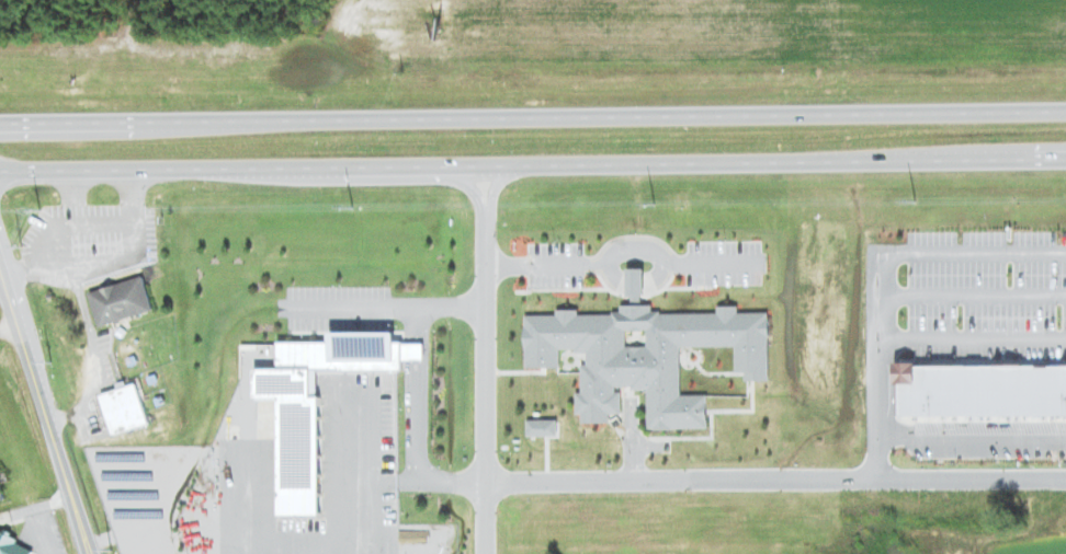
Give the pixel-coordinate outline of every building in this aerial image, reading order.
[(769,311),(652,311),(652,304),(643,304),(643,268),(623,268),(633,304),(621,304),(621,313),(525,313),(525,367),(560,367),(560,350),(581,350),(580,414),(582,414),(582,423),(610,423),(610,414),(624,414),(617,388),(648,388),(648,429),(707,429),(707,394),(680,394),(680,346),(736,346),(736,372),(745,372),(745,380),(769,381),(769,311)] [(89,292),(99,326),(153,310),(143,276),(89,292)] [(1065,415),(1065,367),(917,366),(917,361),(896,361),(896,384),(900,384),(900,415),(1065,415)] [(113,434),(150,423),(137,383),(101,394),(113,434)] [(527,436),(557,436),(557,419),(527,419),(527,436)]
